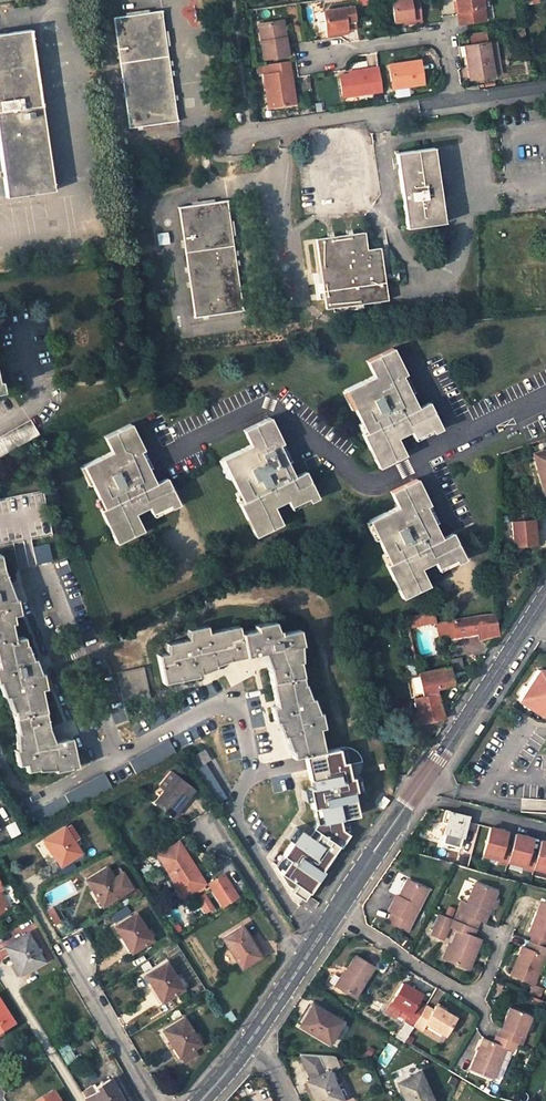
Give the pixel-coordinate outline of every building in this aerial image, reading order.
[(393,22),(405,20),(412,19),(413,23),(421,21),(418,0),(394,0),(390,1),(393,22)] [(460,24),(485,20),(482,0),(456,0),(460,24)] [(323,12),(326,33),(355,29),(352,8),(323,12)] [(113,17),(129,127),(177,120),(161,10),(113,17)] [(259,23),(263,58),(288,54),(286,36),(282,37),(280,20),(259,23)] [(6,196),(54,190),(30,29),(0,34),(0,156),(6,196)] [(493,75),(489,43),(482,44),(480,32),(466,34),(469,55),(466,56),(470,79),(493,75)] [(270,108),(295,104),(292,83),(288,84),(287,71),(290,70),(289,61),(264,64),(265,73),(263,74),(266,92),(268,92),(270,108)] [(388,66),(392,88),(423,83),(420,61),(388,66)] [(349,75),(339,77),(342,97),(381,91),(378,67),(352,71),(353,75),(349,75)] [(396,152),(406,227),(444,222),(433,147),(396,152)] [(178,206),(195,317),(243,310),(227,199),(178,206)] [(316,239),(326,308),(387,299),(385,281),(380,282),(377,256),(381,255),(380,247),(367,249),(365,231),(316,239)] [(385,281),(399,279),(398,271),(384,273),(385,281)] [(531,300),(531,305),(539,304),(540,310),(545,309),(545,298),(531,300)] [(405,373),(393,348),(366,361),(373,376),(345,390),(365,432),(362,434),(377,467),(405,454),(396,438),(410,431),(413,437),(430,428),(432,432),(440,428),(428,402),(417,408),(401,375),(405,373)] [(282,442),(269,417),(242,429),(250,444),(221,458),(242,501),(238,502),(254,536),(281,523),(273,506),(286,499),(289,506),(307,497),(309,501),(317,497),(305,470),(294,476),(278,444),(282,442)] [(30,420),(0,437),(0,456),(38,434),(30,420)] [(143,448),(130,423),(103,436),(111,451),(82,465),(104,507),(100,509),(116,542),(142,529),(134,512),(148,506),(151,512),(168,503),(170,507),(178,503),(165,477),(155,482),(139,451),(143,448)] [(532,452),(543,493),(545,492),(545,448),(532,452)] [(428,504),(416,478),(390,492),(397,507),(369,520),(389,563),(385,564),(401,597),(427,585),(420,568),(433,561),(436,567),(454,559),(455,562),(463,559),(451,532),(440,538),(425,505),(428,504)] [(529,518),(528,507),(514,508),(516,519),(529,518)] [(536,542),(534,527),(539,526),(538,517),(529,518),(516,519),(511,520),(514,544),(536,542)] [(33,656),(30,657),(26,643),(25,643),(23,635),(13,637),(10,622),(14,621),(12,614),(19,612),(16,597),(13,597),(4,572),(0,557),(0,680),(36,663),(33,656)] [(406,627),(435,620),(433,609),(403,615),(406,627)] [(454,634),(478,631),(478,638),(497,633),(497,632),(493,613),(476,615),(476,614),(451,618),(454,634)] [(166,651),(157,653),(163,682),(201,674),(200,672),(215,666),(214,664),(228,659),(262,652),(268,666),(275,704),(270,705),(274,721),(276,720),(281,735),(284,734),(289,749),(291,749),(293,756),(303,754),(324,750),(318,727),(324,726),(320,710),(318,711),(312,696),(310,697),(304,682),(303,682),(298,659),(300,659),(299,644),(301,643),(298,627),(280,632),(279,628),(277,628),(274,619),(253,623),(255,628),(239,631),(238,624),(207,630),(206,623),(186,628),(187,637),(165,642),(166,651)] [(0,680),(0,689),(2,695),(5,695),(10,709),(12,709),(13,717),(17,731),(15,732),(16,748),(13,749),(17,764),(24,762),(25,770),(37,768),(37,769),(54,768),(54,770),(77,765),(71,737),(53,740),(48,725),(40,687),(44,686),(41,671),(38,672),(36,663),(0,680)] [(405,725),(443,717),(435,684),(453,679),(450,665),(417,672),(418,673),(406,676),(410,697),(422,694),(422,695),(413,697),(417,711),(403,714),(405,725)] [(142,667),(117,672),(124,703),(148,698),(142,667)] [(537,668),(520,693),(542,706),(545,706),(545,668),(537,668)] [(520,693),(517,698),(540,712),(545,712),(545,706),(542,706),(520,693)] [(129,760),(136,775),(176,754),(168,739),(129,760)] [(309,835),(299,829),(282,854),(288,859),(279,872),(296,883),(291,891),(303,899),(323,870),(321,869),(338,844),(340,846),(349,833),(342,828),(340,817),(357,813),(352,790),(355,789),(352,775),(349,776),(345,760),(348,760),(345,745),(324,750),(303,754),(309,778),(310,778),(312,786),(308,787),(312,807),(316,822),(312,827),(314,828),(309,835)] [(195,767),(210,758),(203,748),(189,757),(195,767)] [(170,771),(159,785),(165,789),(176,776),(170,771)] [(72,809),(112,788),(104,773),(64,794),(72,809)] [(165,789),(155,801),(173,815),(194,790),(176,776),(165,789)] [(92,817),(86,807),(79,811),(84,819),(85,821),(92,817)] [(460,848),(468,815),(450,811),(445,810),(442,821),(447,822),(441,843),(455,847),(451,862),(466,866),(470,850),(460,848)] [(79,811),(74,814),(79,822),(84,819),(79,811)] [(64,826),(44,839),(61,865),(81,852),(77,846),(81,844),(70,825),(65,828),(64,826)] [(513,847),(504,845),(507,831),(491,827),(484,855),(500,859),(500,862),(509,864),(509,862),(513,847)] [(535,868),(538,853),(530,851),(533,838),(516,833),(513,847),(509,862),(526,865),(525,868),(534,870),(535,868)] [(542,840),(538,853),(535,868),(545,871),(545,841),(542,840)] [(179,843),(159,856),(184,896),(205,883),(179,843)] [(107,866),(87,879),(102,904),(131,886),(120,867),(111,873),(107,866)] [(238,897),(223,874),(208,883),(223,906),(238,897)] [(408,876),(399,894),(402,896),(411,878),(408,876)] [(393,910),(389,918),(407,928),(427,886),(411,878),(402,896),(399,894),(396,893),(389,908),(393,910)] [(499,890),(476,880),(463,912),(457,909),(453,918),(476,927),(480,919),(485,922),(499,890)] [(198,896),(207,912),(215,908),(206,892),(198,896)] [(8,907),(0,894),(0,912),(8,907)] [(528,931),(533,933),(545,938),(545,901),(544,900),(539,912),(536,910),(528,931)] [(120,910),(113,915),(117,921),(124,916),(120,910)] [(152,939),(136,912),(115,925),(131,951),(152,939)] [(444,938),(449,926),(458,930),(452,943),(446,958),(469,967),(482,938),(474,934),(476,927),(453,918),(440,912),(432,933),(444,938)] [(242,926),(223,938),(242,967),(261,955),(242,926)] [(28,933),(6,946),(21,973),(44,960),(28,933)] [(533,933),(531,940),(545,946),(545,938),(533,933)] [(452,943),(450,942),(444,957),(446,958),(452,943)] [(523,945),(512,973),(534,983),(545,954),(523,945)] [(355,996),(375,964),(357,953),(337,984),(355,996)] [(166,962),(146,974),(163,1001),(183,988),(166,962)] [(415,1023),(426,1005),(417,1000),(421,993),(403,982),(386,1011),(396,1017),(402,1007),(410,1012),(406,1019),(415,1023)] [(541,989),(533,985),(530,993),(538,997),(541,989)] [(445,1010),(447,1007),(438,1002),(436,1005),(445,1010)] [(0,1003),(0,1033),(2,1032),(14,1024),(0,1003)] [(308,1013),(301,1024),(329,1041),(341,1022),(314,1005),(309,1014),(308,1013)] [(415,1023),(422,1027),(426,1022),(445,1033),(455,1016),(445,1010),(436,1005),(433,1009),(426,1005),(415,1023)] [(523,1035),(531,1015),(510,1006),(498,1035),(515,1042),(521,1044),(525,1036),(523,1035)] [(178,1009),(170,1014),(173,1020),(181,1014),(178,1009)] [(183,1016),(163,1029),(180,1056),(190,1050),(201,1044),(183,1016)] [(83,1029),(74,1036),(79,1043),(88,1036),(83,1029)] [(483,1037),(471,1068),(494,1078),(506,1047),(512,1050),(515,1042),(498,1035),(497,1035),(493,1042),(483,1037)] [(333,1080),(329,1072),(329,1071),(340,1066),(335,1055),(300,1053),(311,1078),(306,1081),(316,1100),(336,1100),(341,1099),(333,1080)] [(398,1082),(407,1100),(432,1100),(419,1072),(398,1082)] [(111,1078),(97,1086),(98,1089),(96,1091),(92,1084),(80,1091),(86,1100),(123,1100),(111,1078)] [(39,1100),(59,1100),(53,1092),(39,1100)]
